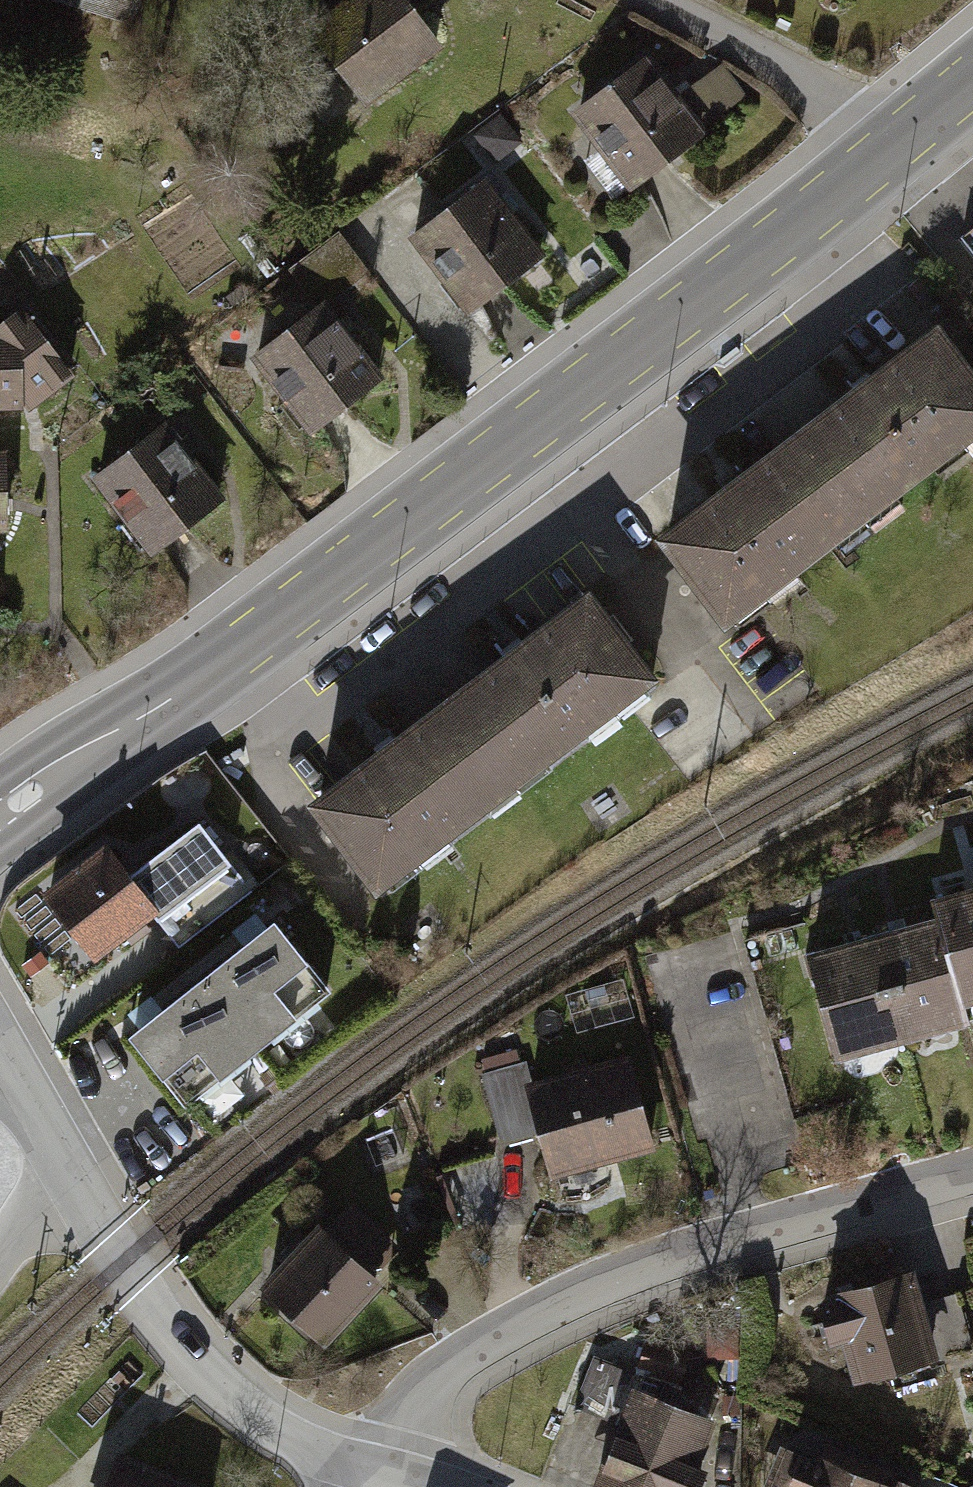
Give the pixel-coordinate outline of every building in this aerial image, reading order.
[(12,8),(130,46),(145,0),(15,0),(12,8)] [(355,126),(438,63),(413,30),(433,15),(422,0),(334,0),(287,35),(355,126)] [(677,109),(645,66),(563,126),(621,203),(745,112),(720,78),(677,109)] [(487,188),(409,252),(475,332),(553,268),(487,188)] [(335,299),(256,359),(316,437),(395,377),(335,299)] [(32,410),(83,371),(24,301),(0,317),(0,411),(32,410)] [(786,456),(856,546),(972,455),(972,391),(934,341),(786,456)] [(172,424),(100,482),(163,561),(235,503),(172,424)] [(19,530),(17,453),(0,453),(0,530),(19,530)] [(714,657),(856,546),(786,456),(644,567),(714,657)] [(582,606),(432,721),(504,815),(654,700),(582,606)] [(504,815),(432,721),(294,827),(366,920),(504,815)] [(106,860),(30,909),(84,979),(152,925),(106,860)] [(972,1001),(972,886),(934,896),(940,917),(962,1003),(972,1001)] [(116,1038),(175,1106),(320,989),(255,909),(116,1038)] [(902,1040),(967,1024),(962,1003),(940,917),(874,933),(902,1040)] [(843,1056),(902,1040),(874,933),(815,948),(843,1056)] [(545,1130),(534,1088),(528,1064),(485,1075),(501,1141),(545,1130)] [(646,1150),(624,1066),(534,1088),(545,1130),(556,1172),(646,1150)] [(374,1284),(316,1230),(263,1288),(320,1341),(374,1284)] [(934,1359),(906,1266),(809,1296),(823,1343),(843,1337),(857,1382),(934,1359)] [(636,1389),(596,1486),(684,1486),(712,1419),(636,1389)] [(778,1440),(761,1486),(906,1486),(778,1440)] [(117,1453),(102,1486),(192,1486),(117,1453)]
